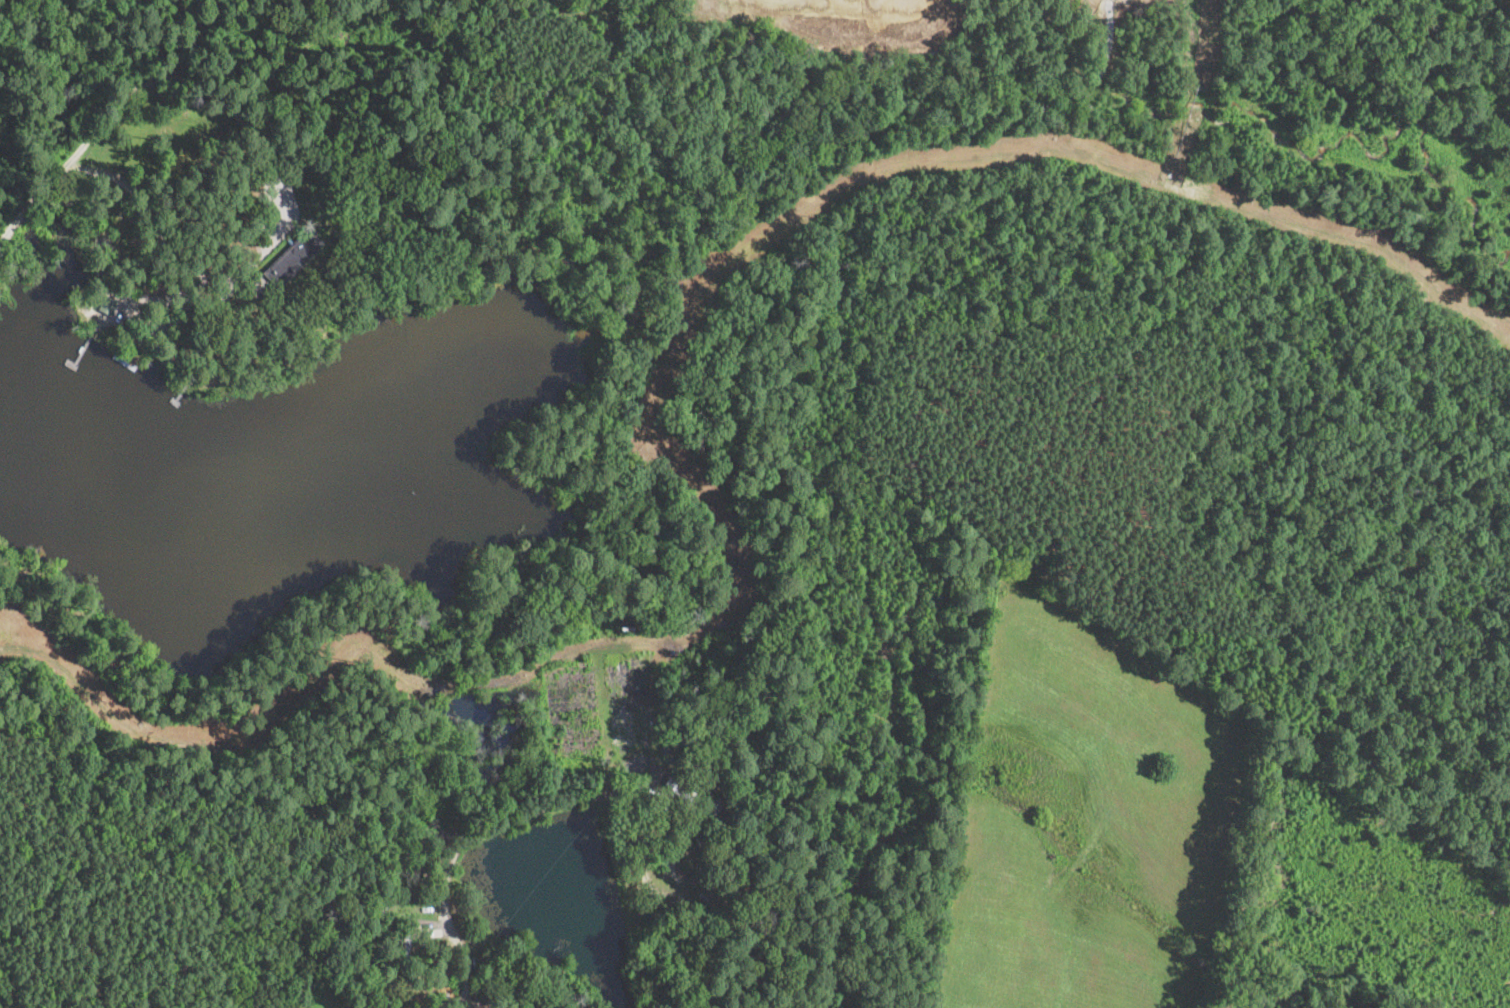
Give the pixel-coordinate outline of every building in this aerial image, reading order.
[(339,210),(331,215),(324,202),(332,198),(339,210)] [(347,223),(339,228),(333,218),(341,213),(347,223)] [(347,233),(340,236),(337,231),(345,228),(347,233)] [(307,234),(313,240),(316,236),(324,244),(278,289),(272,283),(263,273),(305,231),(307,234)] [(338,265),(333,254),(342,250),(347,261),(338,265)] [(116,308),(114,311),(98,303),(102,293),(119,301),(116,308)] [(203,375),(197,383),(186,375),(192,367),(203,375)] [(723,808),(714,813),(708,802),(717,797),(723,808)] [(412,922),(409,962),(401,962),(403,922),(412,922)]
